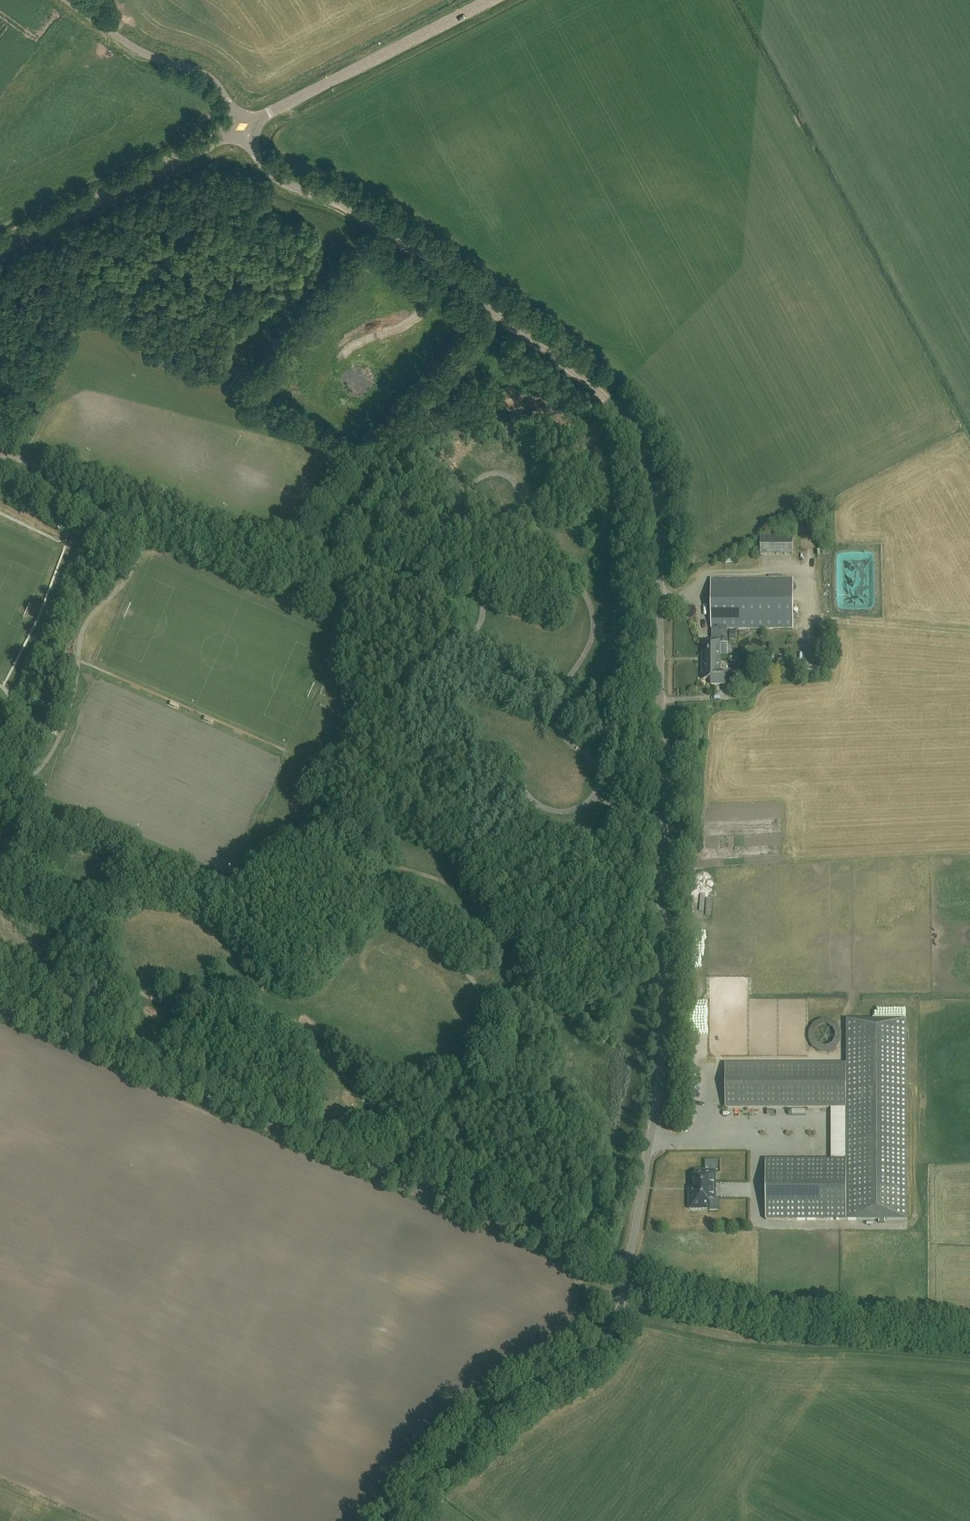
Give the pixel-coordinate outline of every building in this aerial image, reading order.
[(793,556),(793,536),(760,536),(760,556),(793,556)] [(703,659),(720,659),(720,643),(727,643),(727,629),(793,629),(793,578),(711,579),(711,630),(712,630),(712,641),(711,641),(711,645),(703,645),(703,659)] [(720,659),(703,659),(703,664),(703,673),(704,680),(712,680),(712,685),(726,685),(726,672),(720,672),(720,659)] [(907,1220),(907,1019),(846,1020),(847,1064),(726,1064),(726,1108),(831,1108),(831,1160),(766,1160),(766,1220),(907,1220)] [(695,1171),(695,1189),(689,1189),(689,1209),(710,1209),(710,1200),(716,1200),(715,1171),(695,1171)]
